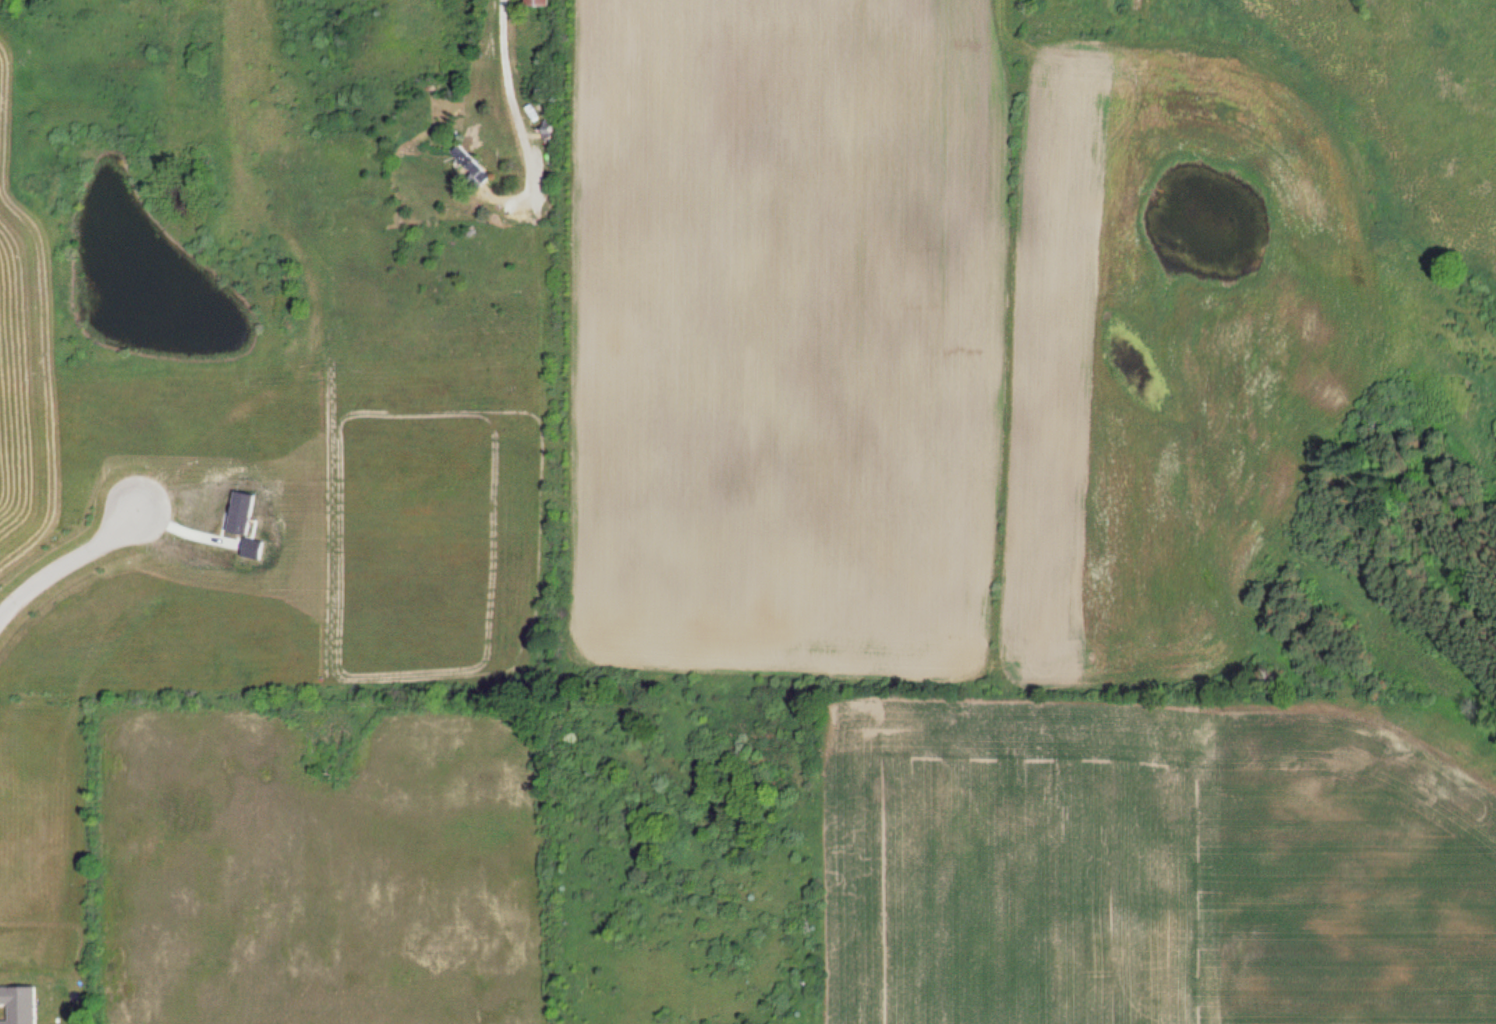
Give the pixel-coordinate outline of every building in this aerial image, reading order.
[(487,176),(457,145),(449,153),(478,184),(487,176)]
